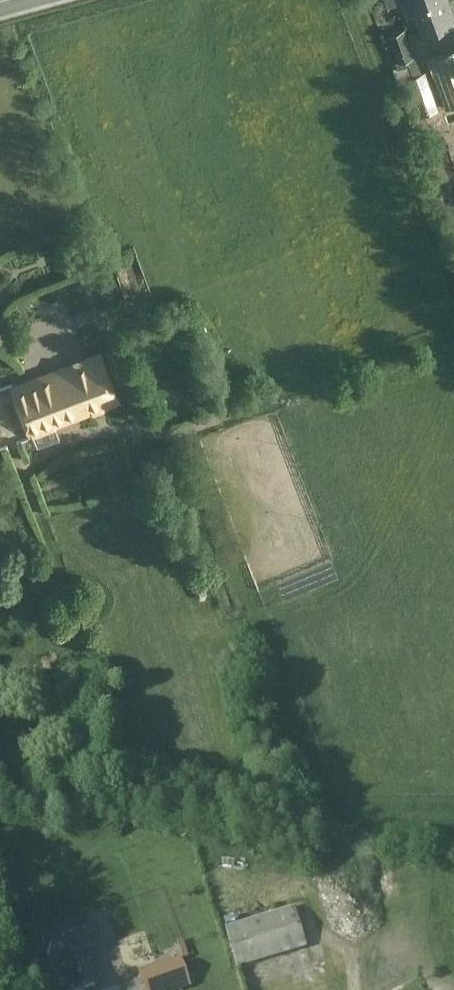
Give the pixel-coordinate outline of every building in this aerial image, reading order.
[(420,34),(453,22),(453,12),(450,0),(402,0),(401,0),(406,16),(412,14),(420,34)] [(397,63),(400,62),(419,117),(422,116),(428,133),(436,130),(453,180),(453,48),(426,59),(444,108),(441,109),(425,70),(421,71),(405,28),(387,35),(397,63)] [(119,402),(100,354),(13,387),(32,435),(34,434),(56,426),(119,402)] [(192,567),(183,571),(191,589),(200,584),(192,567)] [(51,629),(61,621),(53,611),(43,619),(51,629)] [(295,910),(226,930),(238,970),(307,949),(295,910)] [(41,936),(54,972),(65,968),(73,989),(85,989),(95,986),(85,961),(97,956),(84,921),(41,936)] [(141,975),(146,989),(176,989),(189,985),(180,961),(141,975)]
